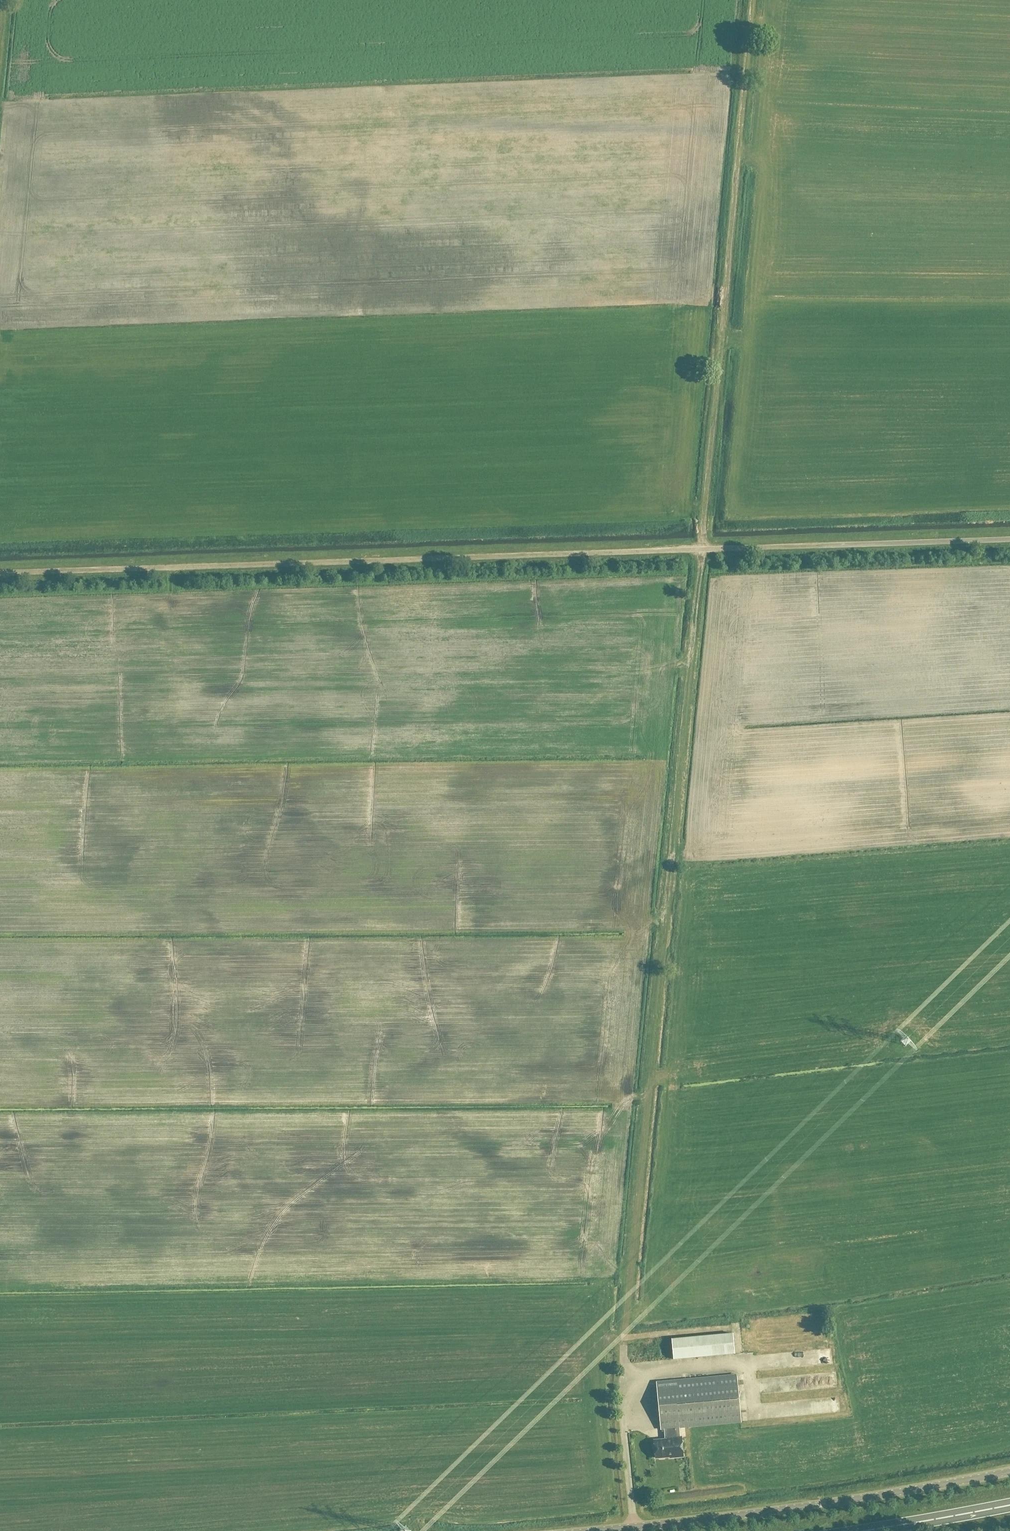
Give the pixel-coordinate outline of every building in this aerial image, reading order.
[(733,1337),(671,1343),(673,1362),(735,1356),(733,1337)] [(679,1438),(678,1428),(740,1422),(736,1376),(656,1383),(660,1430),(663,1429),(664,1440),(653,1441),(653,1443),(652,1445),(653,1448),(654,1449),(655,1459),(658,1458),(660,1459),(663,1459),(664,1458),(673,1457),(674,1458),(682,1457),(681,1438),(679,1438)] [(809,1380),(799,1381),(801,1392),(810,1391),(809,1380)]
